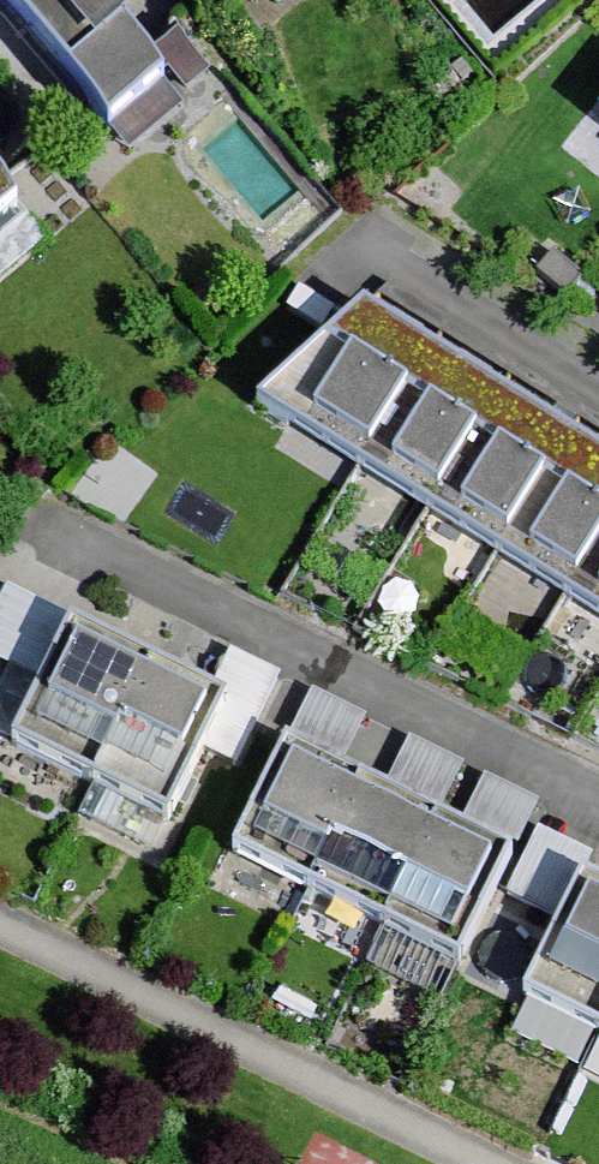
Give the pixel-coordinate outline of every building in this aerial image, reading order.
[(107,136),(165,88),(93,0),(0,0),(0,6),(107,136)] [(14,211),(0,194),(0,222),(14,211)] [(250,417),(598,630),(598,418),(386,288),(250,417)] [(220,706),(63,636),(10,755),(167,825),(220,706)] [(511,854),(285,749),(230,866),(456,971),(511,854)] [(579,888),(514,1021),(598,1062),(598,897),(579,888)] [(301,1163),(343,1163),(352,1135),(314,1123),(301,1163)]
